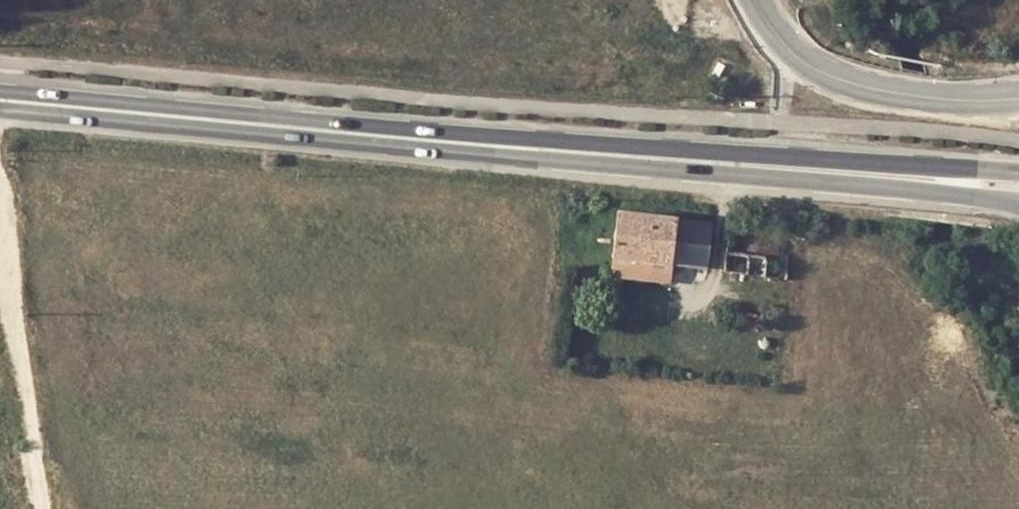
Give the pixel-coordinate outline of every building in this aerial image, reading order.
[(719,62),(712,73),(719,77),(725,66),(719,62)] [(710,224),(618,214),(612,260),(672,266),(706,270),(710,224)] [(788,257),(727,249),(725,268),(787,277),(788,263),(788,257)] [(612,260),(611,277),(670,284),(672,266),(612,260)]
